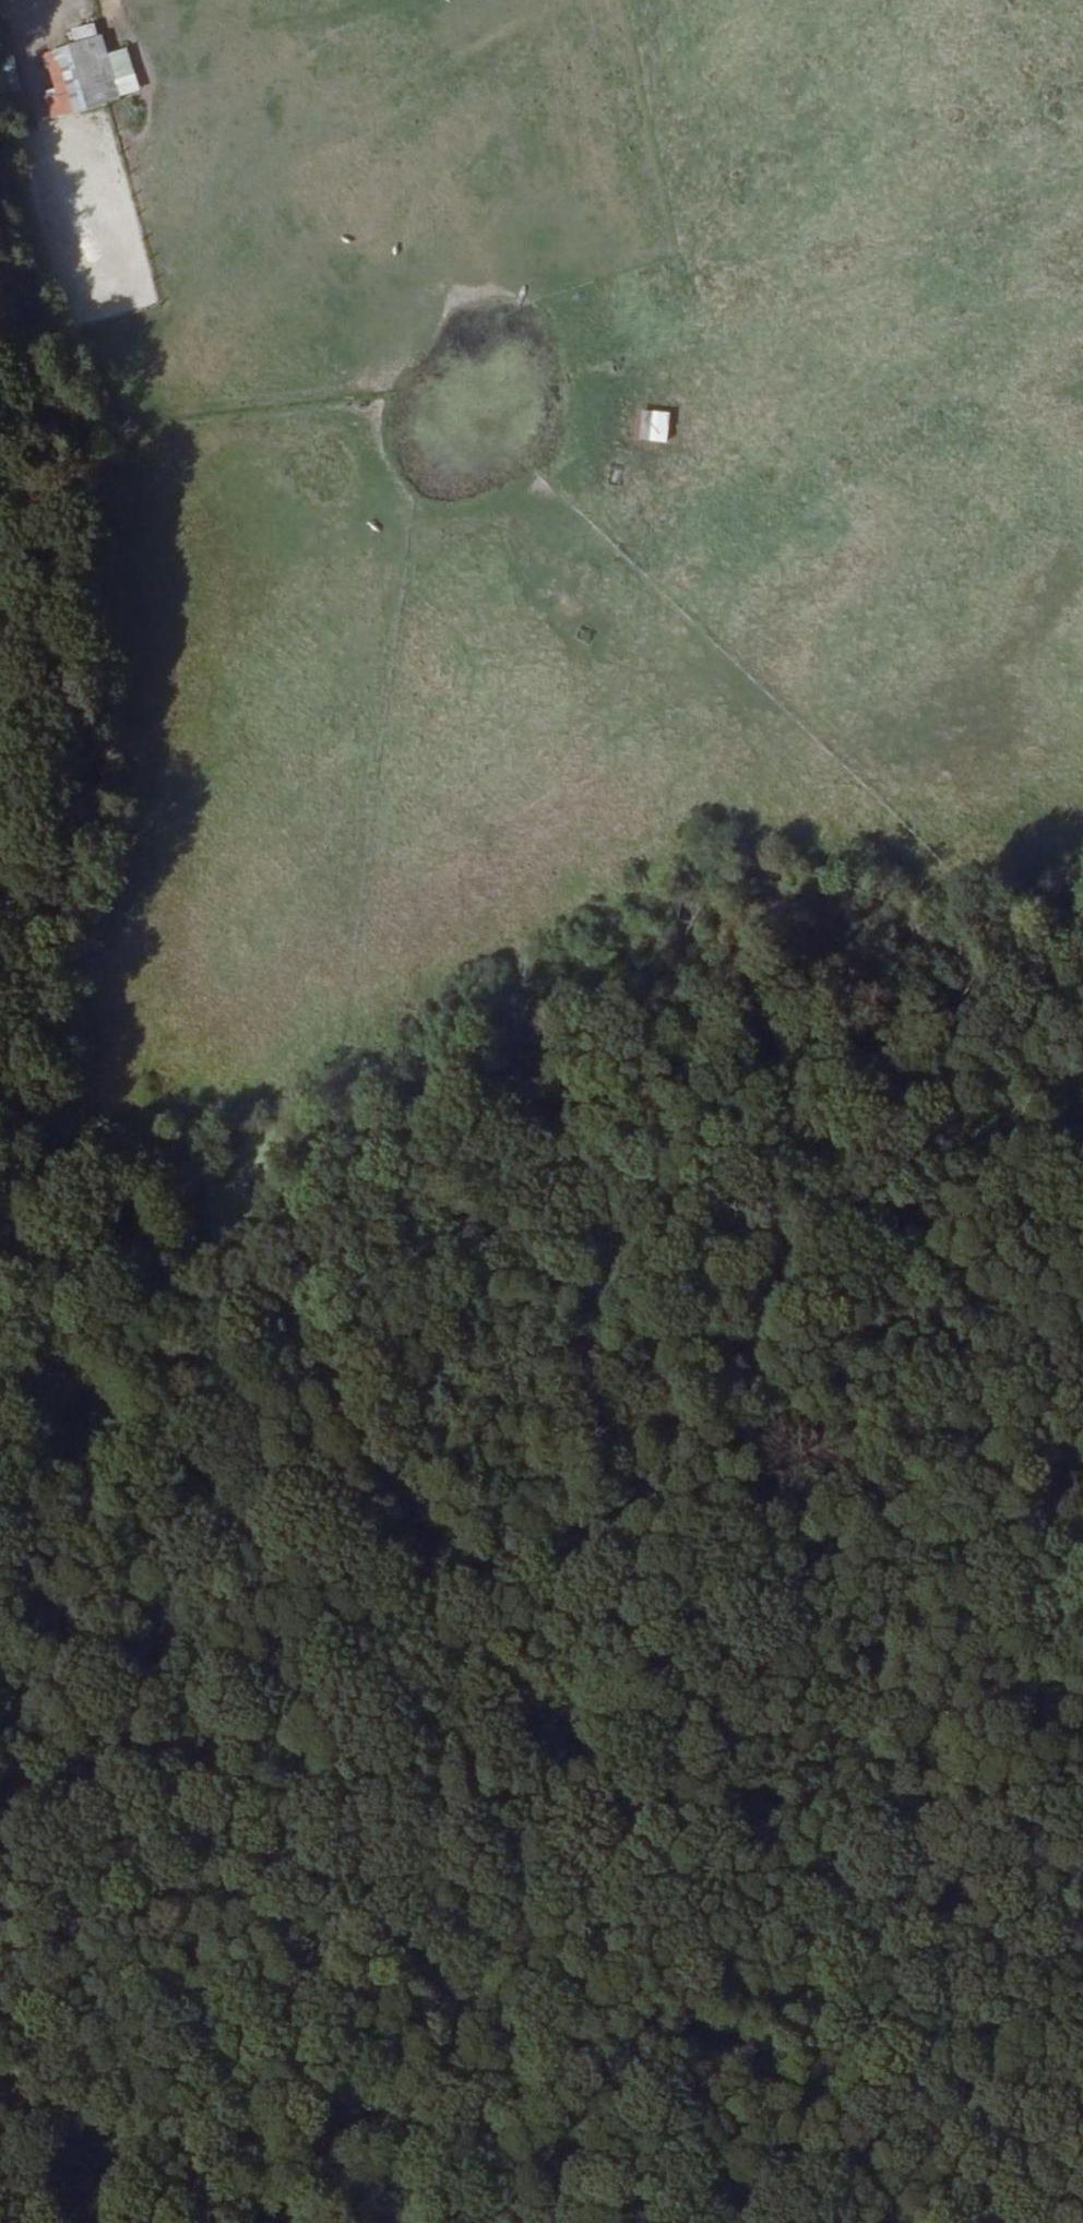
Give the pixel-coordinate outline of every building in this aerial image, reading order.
[(139,94),(127,47),(104,53),(96,22),(69,28),(72,42),(42,50),(52,92),(43,95),(48,117),(139,94)] [(88,309),(152,306),(151,278),(87,282),(88,309)] [(667,442),(668,410),(639,409),(637,441),(667,442)]
